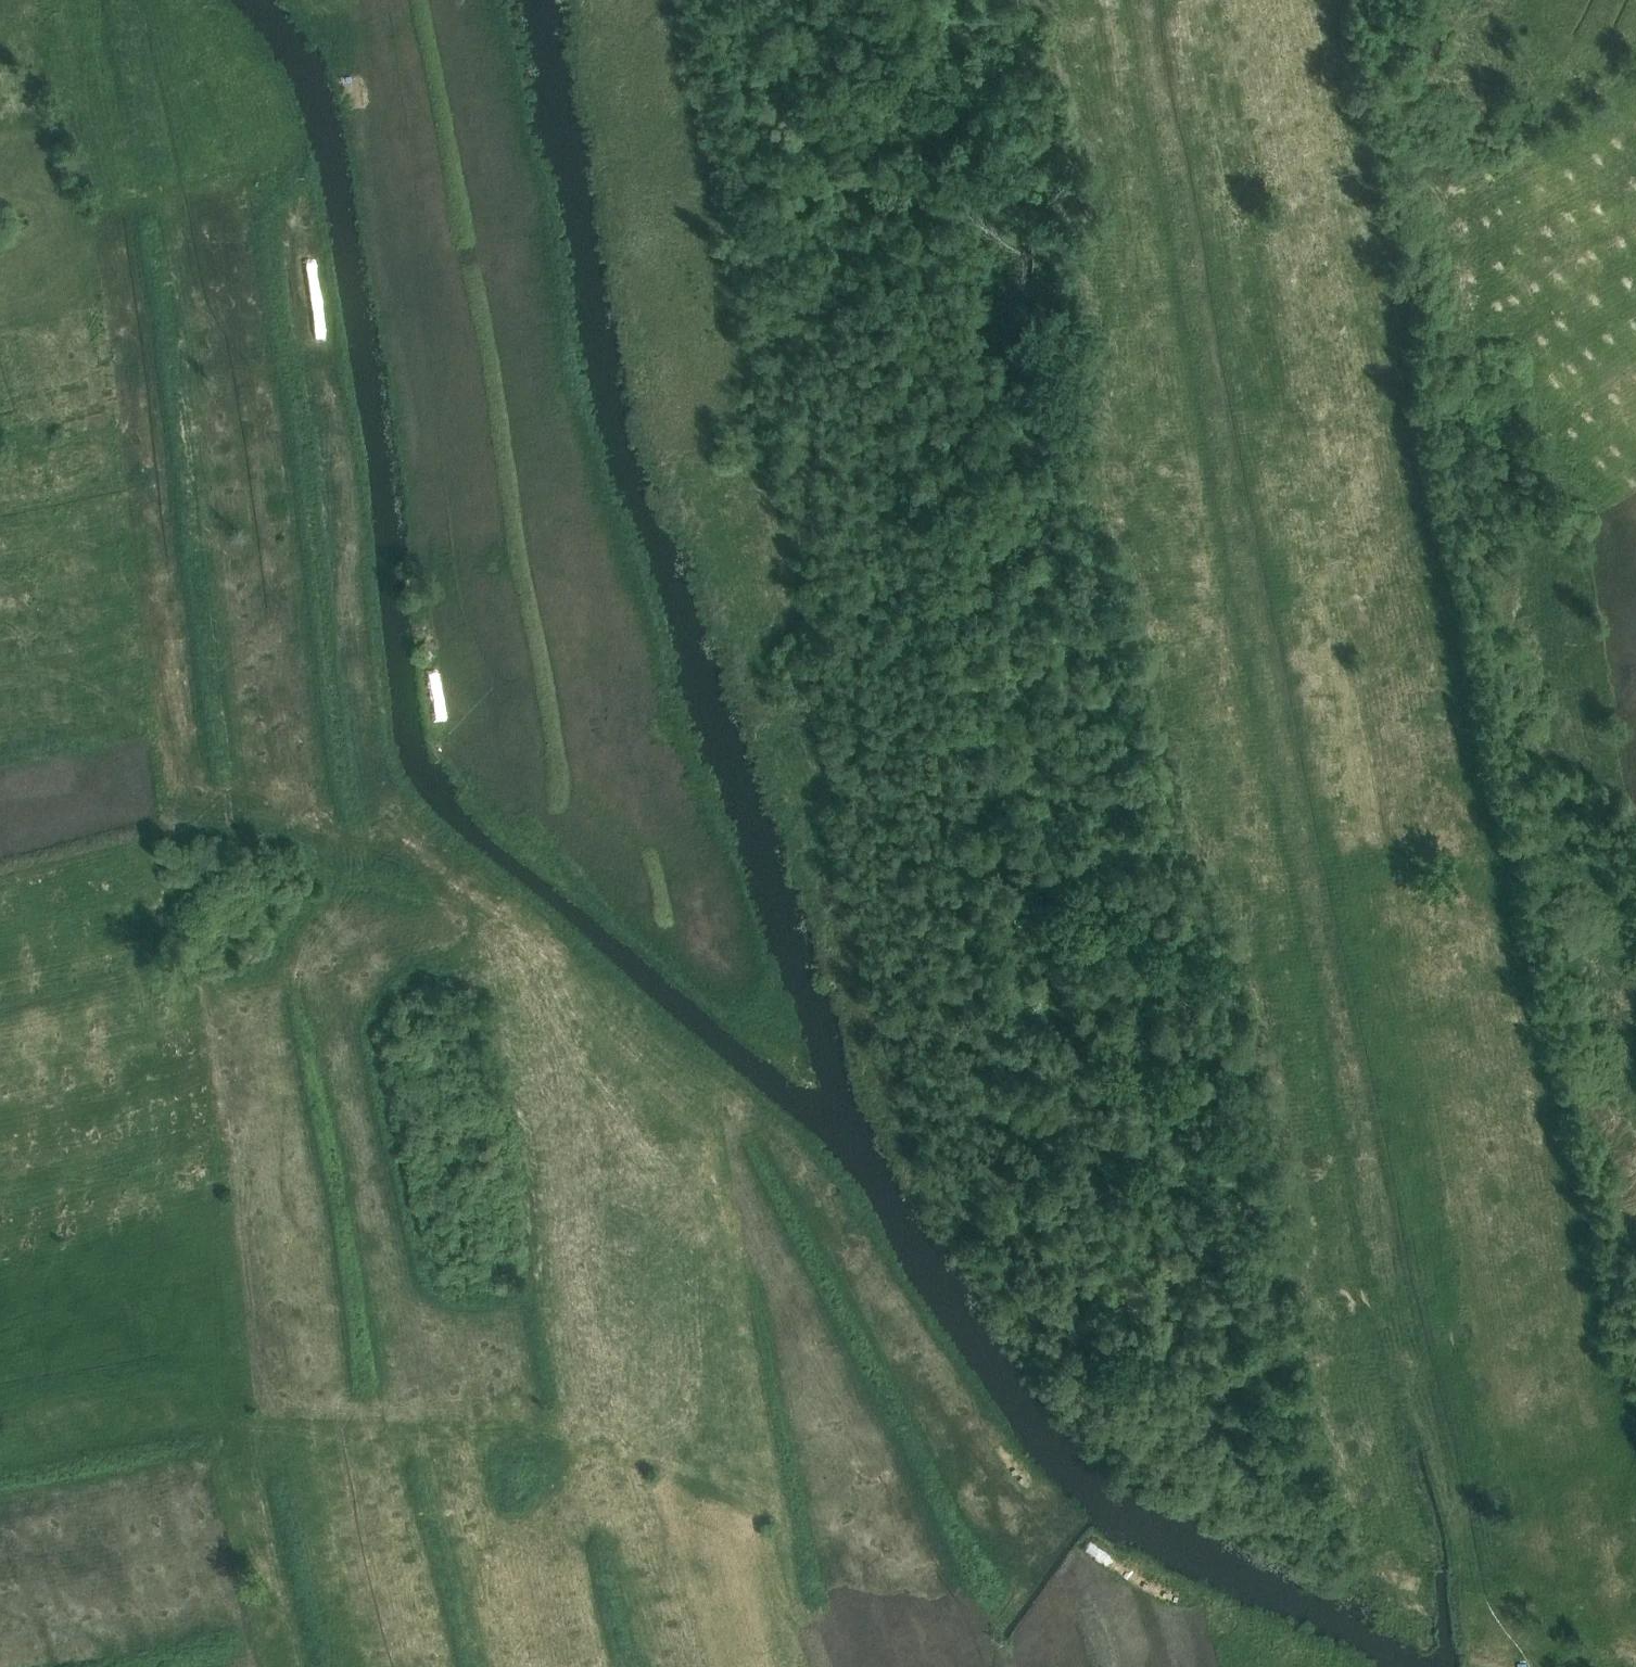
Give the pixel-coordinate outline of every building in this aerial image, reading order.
[(300,298),(313,297),(312,248),(298,248),(300,298)] [(907,1290),(916,1306),(925,1300),(916,1285),(907,1290)]
